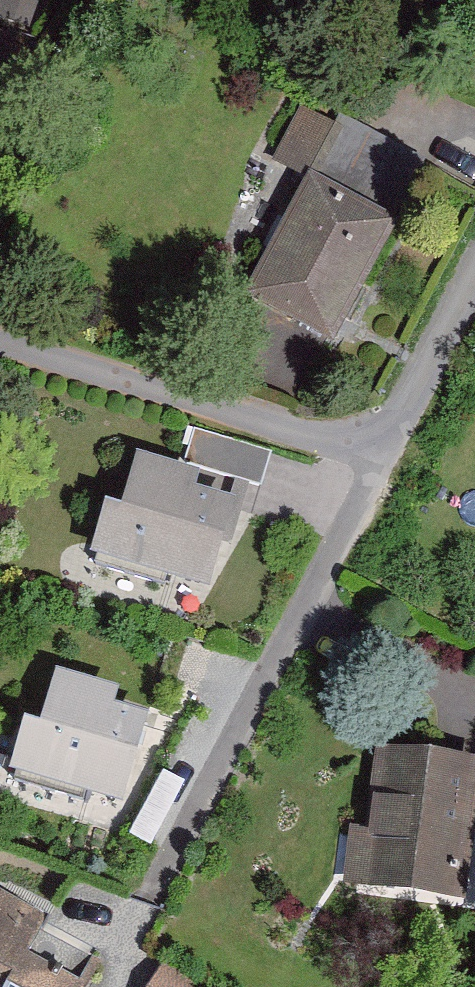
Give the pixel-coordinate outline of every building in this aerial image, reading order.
[(466,67),(474,72),(474,47),(466,67)] [(399,225),(316,181),(254,297),(337,341),(399,225)] [(200,463),(142,448),(131,492),(103,484),(83,561),(219,596),(245,498),(194,485),(200,463)] [(118,686),(65,673),(53,719),(32,713),(17,774),(124,802),(146,717),(112,708),(118,686)] [(387,750),(367,894),(460,907),(474,803),(474,762),(387,750)] [(0,896),(0,986),(87,986),(105,955),(0,896)] [(145,986),(209,986),(161,961),(145,986)]
